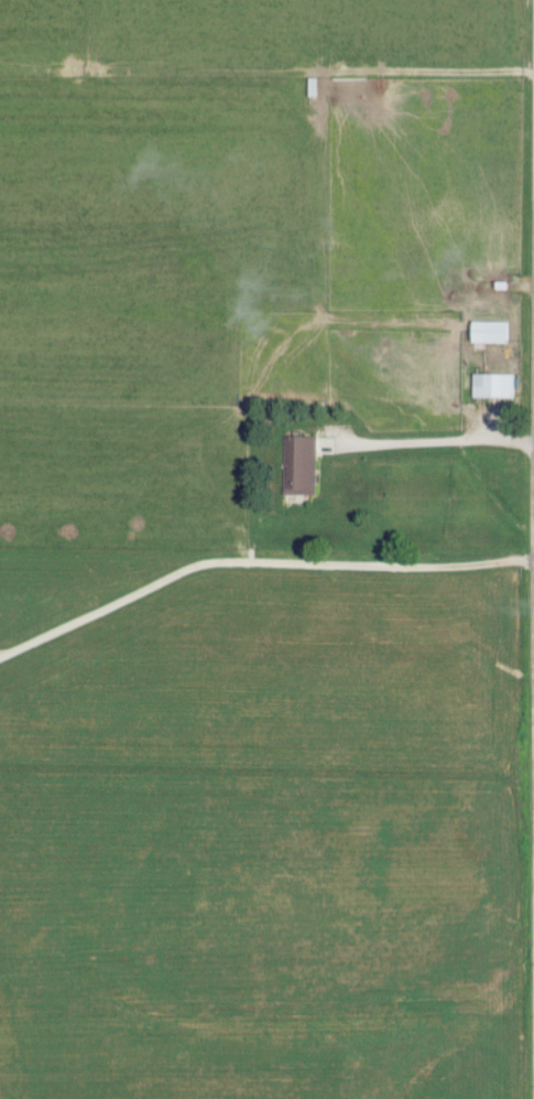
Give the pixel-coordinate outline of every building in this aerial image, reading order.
[(476,341),(510,341),(510,319),(476,320),(476,341)] [(516,372),(476,373),(477,396),(517,395),(516,372)] [(284,492),(318,494),(320,436),(286,435),(284,492)]
